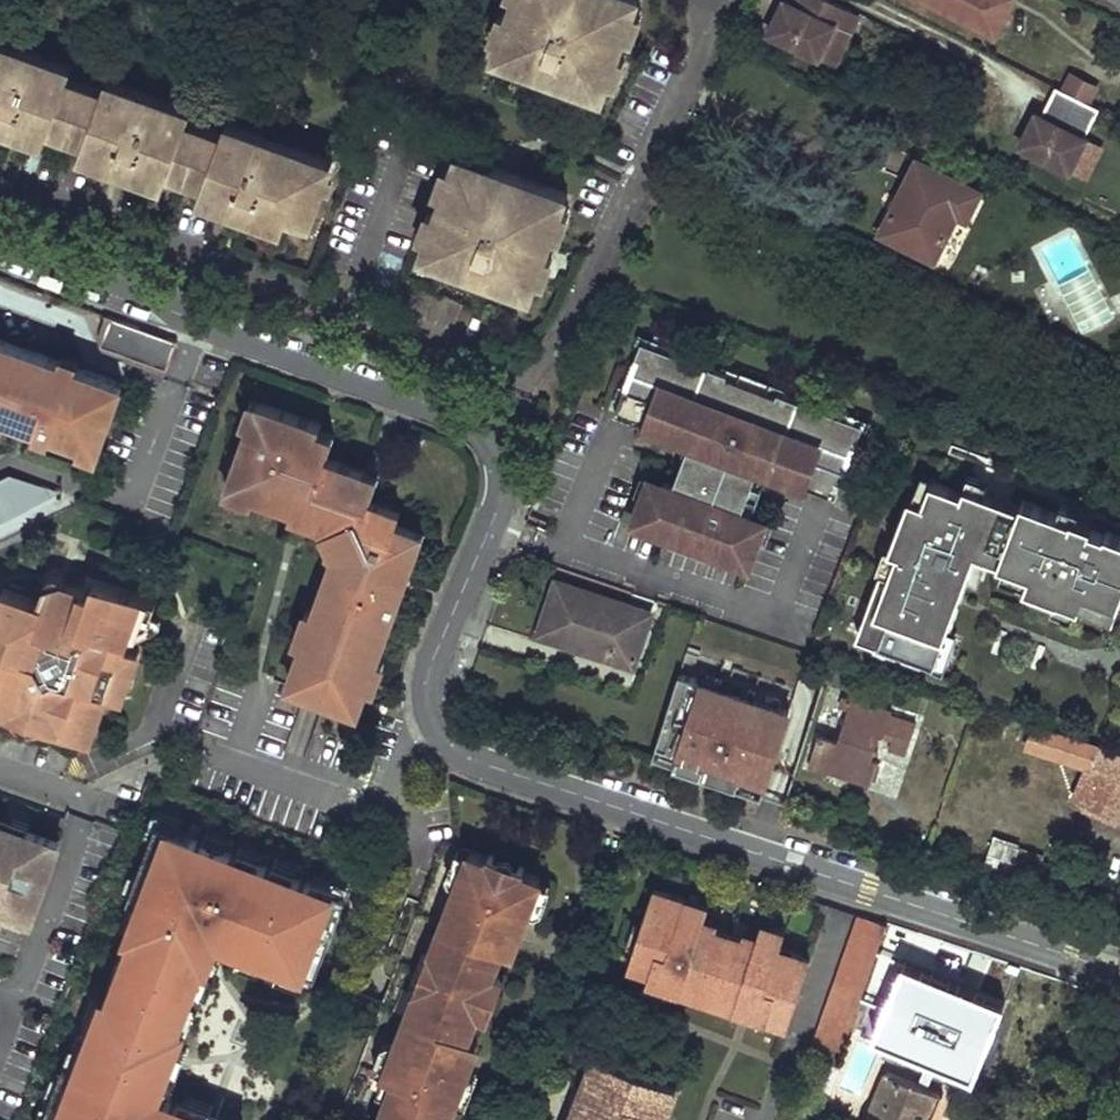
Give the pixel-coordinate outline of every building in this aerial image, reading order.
[(501,54),(610,93),(643,0),(520,0),(501,54)] [(834,0),(797,0),(796,2),(792,0),(790,0),(779,21),(774,19),(769,28),(818,54),(834,23),(840,26),(842,21),(849,8),(834,0)] [(779,21),(790,0),(783,0),(774,19),(779,21)] [(994,39),(1013,0),(915,0),(994,39)] [(829,59),(854,11),(849,8),(842,21),(840,26),(834,23),(818,54),(829,59)] [(76,67),(0,42),(0,127),(14,132),(18,122),(53,135),(54,130),(88,142),(86,146),(118,158),(115,167),(139,174),(142,165),(176,177),(178,173),(211,185),(210,189),(244,201),(241,210),(260,217),(264,208),(297,219),(299,214),(317,221),(338,159),(234,124),(230,134),(196,121),(199,111),(108,80),(105,90),(72,77),(76,67)] [(1098,105),(1055,83),(1039,112),(1028,135),(1023,132),(1018,141),(1073,169),(1089,137),(1083,134),(1098,105)] [(1028,135),(1039,112),(1035,110),(1023,132),(1028,135)] [(14,132),(49,145),(53,135),(18,122),(14,132)] [(1083,175),(1100,143),(1089,137),(1073,169),(1083,175)] [(983,163),(934,138),(906,192),(901,190),(880,232),(935,260),(956,218),(965,222),(983,188),(973,183),(983,163)] [(86,146),(83,155),(115,167),(118,158),(86,146)] [(465,155),(430,254),(539,290),(573,191),(465,155)] [(139,174),(173,186),(176,177),(142,165),(139,174)] [(210,189),(207,199),(241,210),(244,201),(210,189)] [(264,208),(260,217),(293,228),(297,219),(264,208)] [(102,355),(170,369),(177,338),(108,324),(102,355)] [(1,415),(18,421),(24,404),(38,410),(33,426),(34,429),(35,431),(37,433),(40,435),(43,435),(46,434),(49,432),(77,442),(84,441),(85,439),(97,443),(116,386),(110,377),(72,364),(69,370),(59,366),(55,357),(0,338),(0,413),(1,415)] [(835,496),(861,427),(837,418),(838,414),(777,391),(776,394),(726,375),(727,372),(665,348),(664,351),(640,342),(614,411),(656,427),(657,424),(691,437),(699,440),(694,455),(685,451),(673,484),(663,480),(660,487),(655,485),(636,512),(657,527),(672,532),(674,526),(711,540),(708,546),(723,552),(750,555),(753,522),(748,520),(750,513),(741,510),(753,477),(746,474),(751,460),(759,463),(794,477),(793,479),(835,496)] [(776,394),(777,391),(727,372),(726,375),(776,394)] [(243,423),(250,425),(259,402),(252,399),(243,423)] [(322,424),(259,402),(229,484),(257,494),(295,508),(298,500),(310,505),(307,512),(321,516),(327,529),(331,527),(339,544),(336,554),(315,610),(303,644),(310,647),(296,686),(360,709),(367,687),(378,657),(399,599),(399,596),(395,587),(399,575),(407,577),(416,553),(410,551),(418,529),(397,522),(401,511),(371,500),(377,485),(362,480),(365,470),(341,462),(328,457),(330,449),(330,443),(325,438),(318,435),(320,429),(322,424)] [(330,449),(335,435),(320,429),(318,435),(325,438),(330,443),(330,449)] [(685,451),(694,455),(699,440),(691,437),(685,451)] [(746,474),(753,477),(759,463),(751,460),(746,474)] [(377,485),(380,475),(365,470),(362,480),(377,485)] [(636,512),(655,485),(647,482),(636,512)] [(254,501),(257,494),(229,484),(227,491),(254,501)] [(856,640),(932,669),(976,558),(1000,568),(1000,569),(1030,580),(1025,592),(1078,613),(1085,597),(1118,610),(1119,604),(1119,541),(1107,536),(1105,540),(1090,534),(1092,530),(1072,522),(1071,524),(1023,505),(1020,511),(965,490),(962,498),(932,486),(923,507),(909,502),(889,553),(898,557),(889,578),(882,575),(856,640)] [(16,499),(13,493),(0,499),(0,507),(16,499)] [(0,507),(0,521),(21,511),(16,499),(0,507)] [(307,512),(310,505),(298,500),(295,508),(292,515),(305,520),(307,512)] [(323,530),(327,529),(321,516),(307,512),(305,520),(321,526),(323,530)] [(636,512),(633,518),(657,527),(636,512)] [(761,525),(753,522),(750,555),(761,525)] [(674,526),(672,532),(708,546),(711,540),(674,526)] [(327,529),(323,530),(330,546),(328,551),(336,554),(339,544),(331,527),(327,529)] [(416,553),(418,553),(426,532),(418,529),(410,551),(416,553)] [(750,555),(723,552),(747,562),(750,555)] [(549,573),(529,629),(628,661),(646,607),(549,573)] [(399,575),(395,587),(399,596),(399,599),(407,577),(399,575)] [(2,589),(0,595),(0,709),(9,712),(19,709),(40,717),(47,725),(84,737),(94,707),(99,709),(102,701),(106,686),(122,692),(136,650),(110,641),(113,633),(113,630),(145,621),(148,614),(152,602),(91,582),(85,597),(65,589),(64,591),(63,592),(61,593),(59,594),(56,595),(53,603),(41,599),(40,603),(2,589)] [(308,608),(296,642),(303,644),(315,610),(308,608)] [(303,644),(289,684),(296,686),(310,647),(303,644)] [(792,696),(683,656),(679,667),(724,684),(719,699),(726,701),(731,687),(788,707),(792,696)] [(367,687),(375,689),(386,660),(378,657),(367,687)] [(719,699),(724,684),(679,667),(648,751),(673,760),(677,748),(697,755),(693,768),(732,782),(737,770),(761,779),(788,707),(731,687),(726,701),(719,699)] [(908,712),(867,700),(855,740),(838,735),(827,771),(847,777),(850,769),(871,775),(870,780),(889,786),(897,761),(888,759),(895,736),(909,740),(906,750),(922,755),(931,725),(907,719),(908,712)] [(1034,724),(1010,716),(1001,741),(1028,750),(1034,724)] [(1034,724),(1028,750),(1088,769),(1075,802),(1119,821),(1119,752),(1034,724)] [(677,748),(673,760),(693,768),(697,755),(677,748)] [(732,782),(757,791),(761,779),(737,770),(732,782)] [(37,907),(63,837),(34,826),(33,828),(18,823),(19,821),(0,814),(0,889),(11,893),(10,897),(37,907)] [(18,823),(33,828),(34,826),(36,822),(20,817),(19,821),(18,823)] [(202,826),(193,822),(188,834),(198,838),(202,826)] [(209,1114),(181,1103),(158,1094),(162,1084),(170,1066),(164,1064),(204,960),(195,957),(204,932),(218,937),(243,947),(265,955),(282,962),(317,975),(347,895),(313,882),(301,877),(273,867),(266,864),(239,853),(231,851),(204,840),(198,838),(188,834),(178,830),(157,823),(154,832),(139,871),(131,891),(130,895),(131,895),(142,899),(134,920),(132,925),(130,931),(140,934),(131,960),(127,970),(118,997),(108,994),(97,1026),(93,1037),(85,1062),(71,1058),(65,1075),(58,1095),(55,1104),(49,1119),(50,1119),(207,1119),(209,1114)] [(230,838),(208,830),(204,840),(231,851),(236,838),(231,836),(230,838)] [(984,868),(1077,899),(1079,891),(1058,883),(1059,878),(1062,870),(1041,862),(1041,857),(1018,849),(1019,844),(996,836),(984,868)] [(67,839),(63,837),(37,907),(41,909),(67,839)] [(265,851),(243,843),(239,853),(266,864),(271,852),(265,850),(265,851)] [(448,870),(450,877),(457,879),(469,849),(459,845),(448,870)] [(462,1054),(465,1055),(467,1054),(470,1053),(472,1051),(473,1049),(473,1046),(473,1043),(471,1041),(469,1039),(468,1038),(478,1015),(494,976),(504,951),(514,946),(510,936),(519,914),(526,918),(529,910),(542,880),(543,878),(524,870),(489,855),(470,847),(469,849),(457,879),(430,945),(442,950),(426,986),(415,981),(391,1038),(379,1068),(378,1070),(389,1074),(383,1088),(369,1119),(443,1119),(451,1102),(463,1072),(456,1069),(462,1054)] [(491,850),(489,855),(524,870),(526,865),(491,850)] [(299,865),(277,856),(273,867),(301,877),(305,865),(300,863),(299,865)] [(132,868),(124,888),(131,891),(139,871),(132,868)] [(351,884),(317,871),(313,882),(347,895),(351,884)] [(542,880),(529,910),(536,914),(541,909),(552,884),(542,880)] [(710,904),(660,887),(647,921),(638,945),(632,962),(654,971),(652,977),(667,983),(679,988),(685,989),(688,982),(740,1001),(737,1009),(743,1011),(755,1016),(770,1021),(773,1014),(794,1022),(817,957),(794,949),(783,945),(785,939),(787,932),(762,923),(760,930),(758,936),(747,932),(719,922),(705,917),(708,911),(710,904)] [(11,893),(0,889),(0,897),(9,900),(10,897),(11,893)] [(131,895),(124,916),(134,920),(142,899),(131,895)] [(719,922),(721,916),(708,911),(705,917),(719,922)] [(519,914),(510,936),(517,938),(526,918),(519,914)] [(824,1024),(850,1034),(852,1031),(890,924),(863,915),(824,1024)] [(647,921),(639,918),(629,942),(638,945),(647,921)] [(132,925),(119,921),(117,926),(130,931),(132,925)] [(760,930),(749,927),(747,932),(758,936),(760,930)] [(162,1084),(172,1088),(187,1050),(177,1046),(184,1027),(190,1030),(215,966),(219,968),(225,951),(214,947),(218,937),(204,932),(195,957),(204,960),(164,1064),(170,1066),(162,1084)] [(794,949),(796,943),(785,939),(783,945),(794,949)] [(430,945),(415,981),(426,986),(442,950),(430,945)] [(243,947),(239,957),(261,965),(265,955),(243,947)] [(131,960),(118,956),(115,965),(127,970),(131,960)] [(282,962),(278,972),(313,985),(317,975),(282,962)] [(494,976),(478,1015),(485,1019),(501,979),(494,976)] [(740,1001),(688,982),(685,989),(737,1009),(740,1001)] [(667,983),(665,989),(677,994),(679,988),(667,983)] [(108,994),(98,990),(87,1023),(97,1026),(108,994)] [(755,1016),(743,1011),(741,1017),(753,1022),(755,1016)] [(770,1021),(791,1029),(794,1022),(773,1014),(770,1021)] [(852,1031),(876,1041),(883,1024),(858,1015),(852,1031)] [(850,1034),(824,1024),(812,1052),(839,1064),(850,1034)] [(93,1037),(80,1033),(71,1058),(85,1062),(93,1037)] [(378,1040),(369,1063),(379,1068),(391,1038),(385,1036),(378,1040)] [(607,1054),(598,1051),(591,1072),(599,1076),(607,1054)] [(462,1054),(456,1069),(463,1072),(469,1057),(462,1054)] [(607,1054),(599,1076),(591,1072),(585,1086),(580,1100),(578,1106),(586,1110),(582,1119),(667,1119),(668,1115),(681,1082),(607,1054)] [(378,1070),(372,1084),(383,1088),(389,1074),(378,1070)] [(869,1119),(931,1119),(943,1092),(889,1070),(869,1119)] [(59,1072),(52,1093),(58,1095),(65,1075),(59,1072)] [(463,1072),(451,1102),(459,1106),(471,1076),(463,1072)] [(579,1084),(574,1098),(580,1100),(585,1086),(579,1084)] [(213,1103),(185,1093),(181,1103),(209,1114),(213,1103)] [(42,1119),(50,1119),(49,1119),(55,1104),(48,1102),(42,1119)] [(578,1106),(573,1119),(582,1119),(586,1110),(578,1106)]
